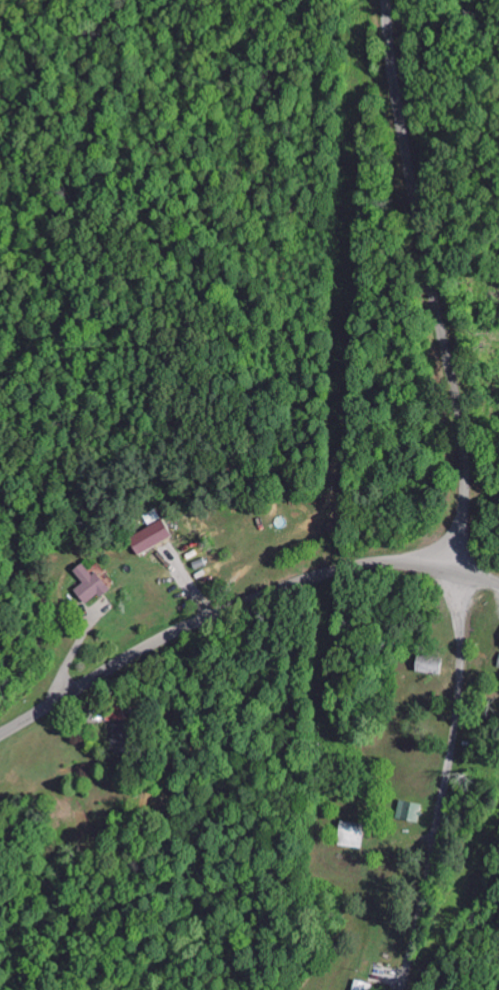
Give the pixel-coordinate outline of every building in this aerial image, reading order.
[(170,536),(161,519),(126,537),(136,555),(170,536)] [(85,605),(107,589),(95,571),(90,575),(81,562),(72,569),(82,583),(73,589),(85,605)] [(414,671),(438,674),(440,659),(416,656),(414,671)] [(107,722),(124,719),(122,703),(104,706),(107,722)] [(111,722),(112,753),(130,752),(129,722),(111,722)] [(421,804),(398,800),(395,818),(418,822),(421,804)]
